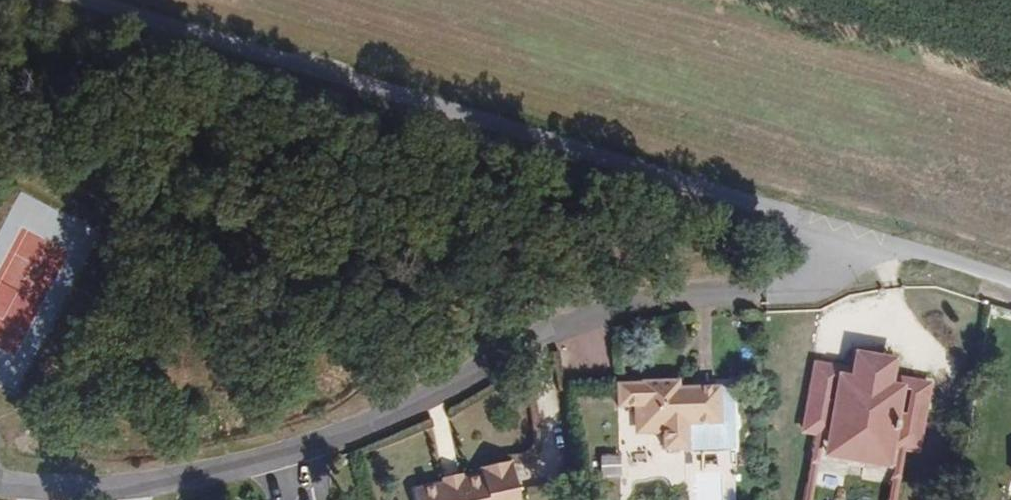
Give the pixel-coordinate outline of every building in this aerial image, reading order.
[(895,366),(863,360),(861,370),(893,376),(895,366)] [(830,393),(822,436),(831,438),(842,375),(844,367),(815,362),(810,390),(830,393)] [(894,466),(897,450),(909,387),(892,384),(893,376),(861,370),(859,378),(842,375),(831,438),(828,455),(894,466)] [(909,387),(897,450),(906,451),(914,408),(934,412),(939,384),(910,379),(909,387)] [(822,436),(830,393),(810,390),(802,433),(822,436)] [(706,446),(701,409),(650,413),(650,407),(600,413),(603,437),(618,436),(619,450),(635,459),(647,458),(650,475),(675,472),(672,447),(706,446)] [(934,412),(914,408),(906,451),(926,455),(934,412)] [(619,475),(619,454),(603,454),(603,475),(619,475)] [(894,466),(828,455),(825,471),(891,482),(894,466)] [(497,489),(467,494),(467,499),(499,499),(497,489)]
